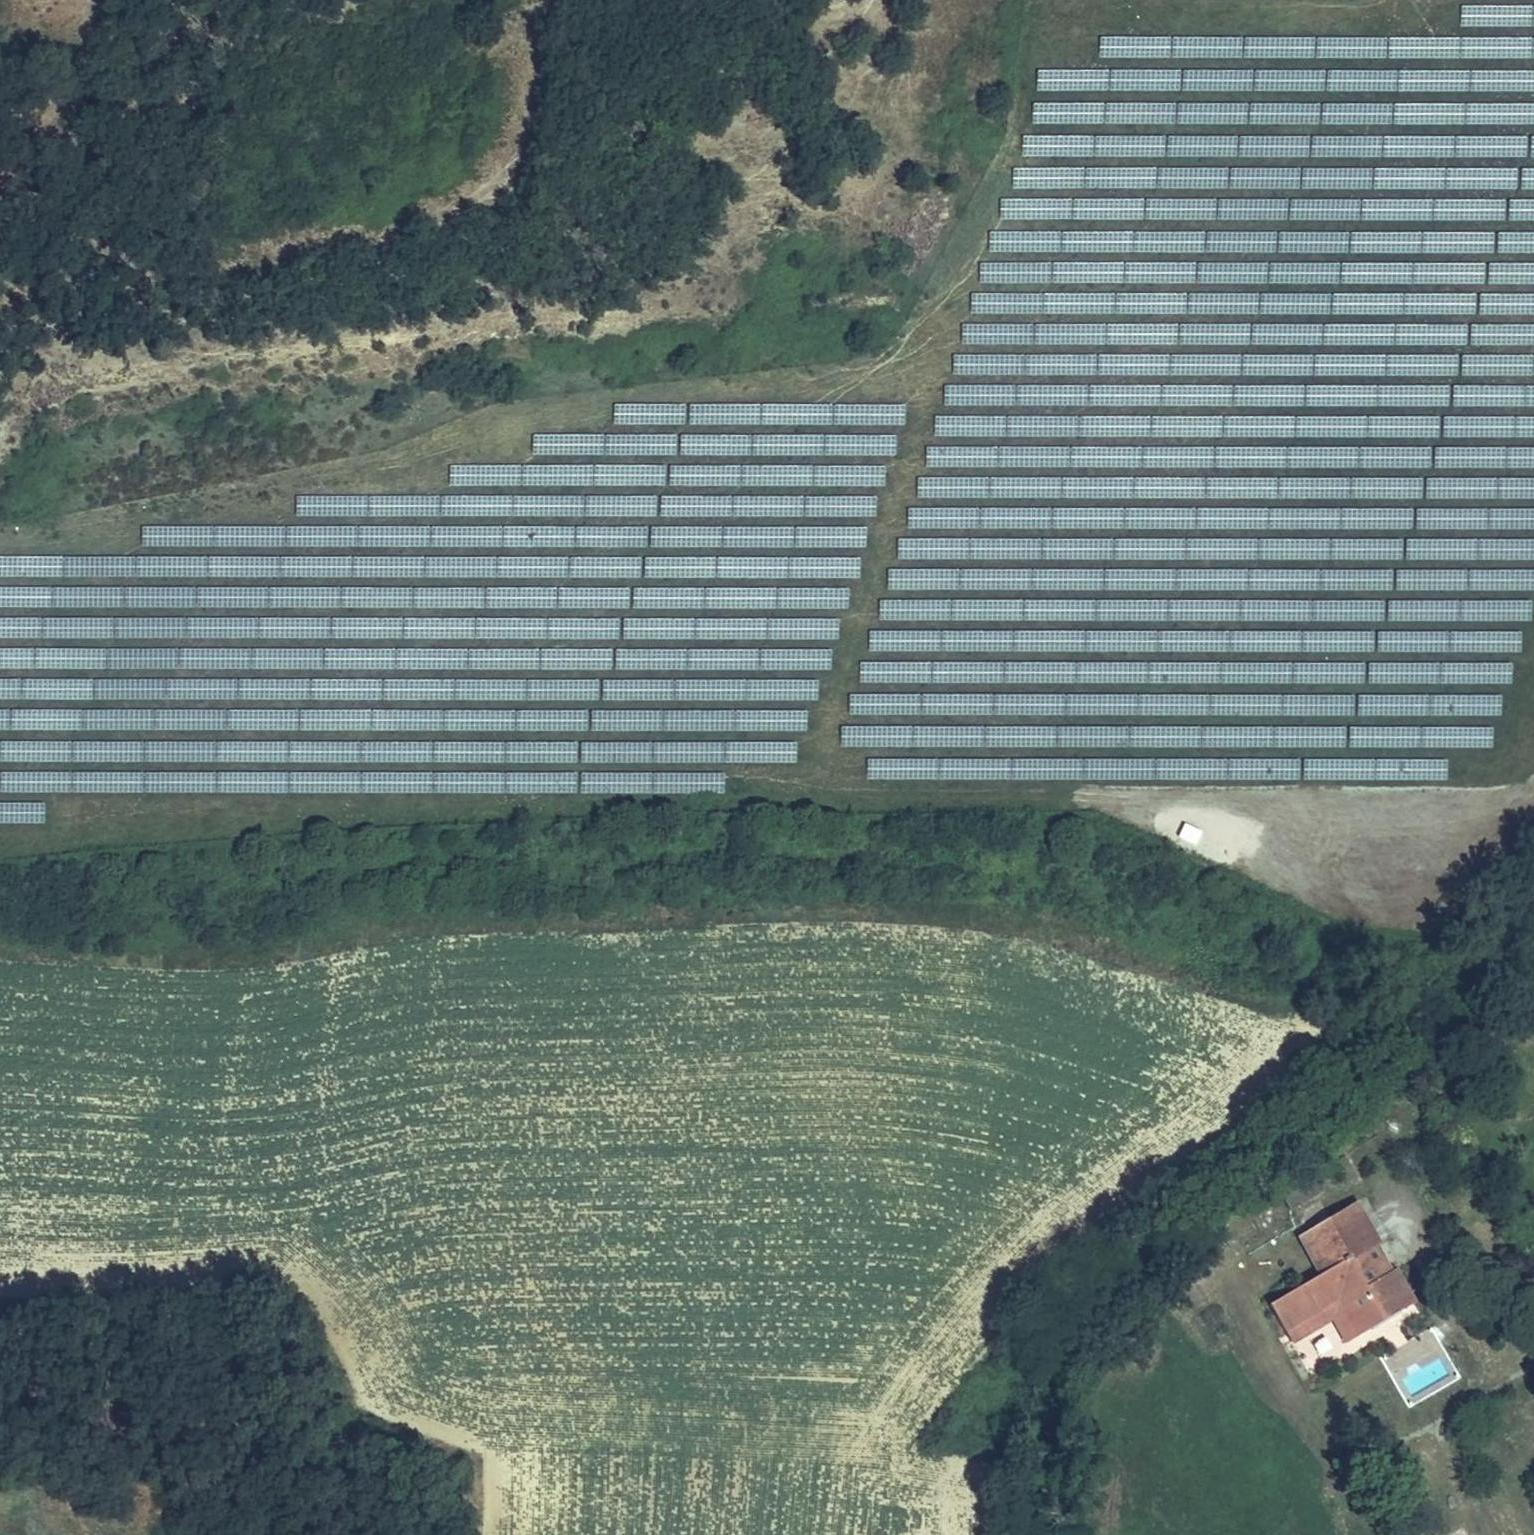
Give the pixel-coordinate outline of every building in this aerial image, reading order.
[(1176,836),(1194,844),(1201,828),(1183,821),(1176,836)] [(1357,1336),(1415,1302),(1396,1267),(1370,1280),(1355,1257),(1382,1241),(1359,1197),(1296,1234),(1319,1273),(1272,1303),(1287,1330),(1338,1301),(1357,1336)] [(1357,1336),(1338,1301),(1287,1330),(1294,1343),(1331,1320),(1343,1344),(1357,1336)]
